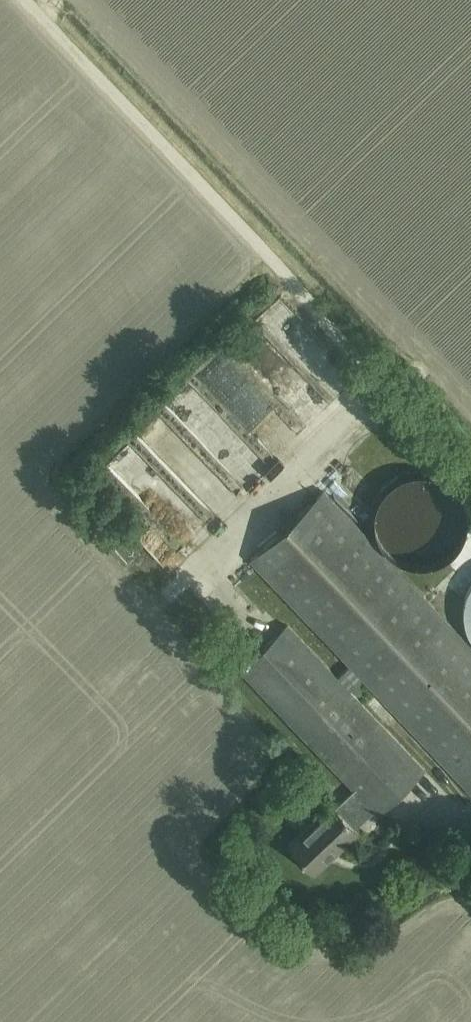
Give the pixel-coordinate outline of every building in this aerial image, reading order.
[(227,410),(250,385),(213,350),(189,375),(227,410)] [(444,480),(441,478),(437,476),(432,475),(427,474),(423,473),(418,474),(413,474),(408,475),(404,477),(399,479),(395,482),(391,484),(388,488),(385,491),(382,495),(379,500),(378,504),(376,509),(375,514),(375,518),(375,523),(376,528),(377,533),(378,537),(380,542),(383,546),(386,550),(389,553),(393,556),(397,559),(401,562),(406,563),(410,565),(415,566),(420,566),(425,566),(429,565),(434,564),(439,563),(444,560),(448,557),(452,554),(455,551),(459,547),(461,543),(463,539),(465,534),(466,529),(467,525),(467,520),(467,515),(466,510),(465,505),(463,501),(461,497),(458,492),(455,489),(452,485),(448,482),(444,480)] [(354,790),(374,811),(377,814),(424,770),(349,691),(363,679),(470,793),(470,646),(324,491),(251,560),(350,665),(337,677),(287,625),(240,670),(354,790)] [(169,497),(159,507),(187,536),(204,520),(186,501),(179,507),(169,497)] [(335,808),(331,804),(288,845),(314,873),(358,832),(355,829),(374,811),(354,790),(335,808)]
